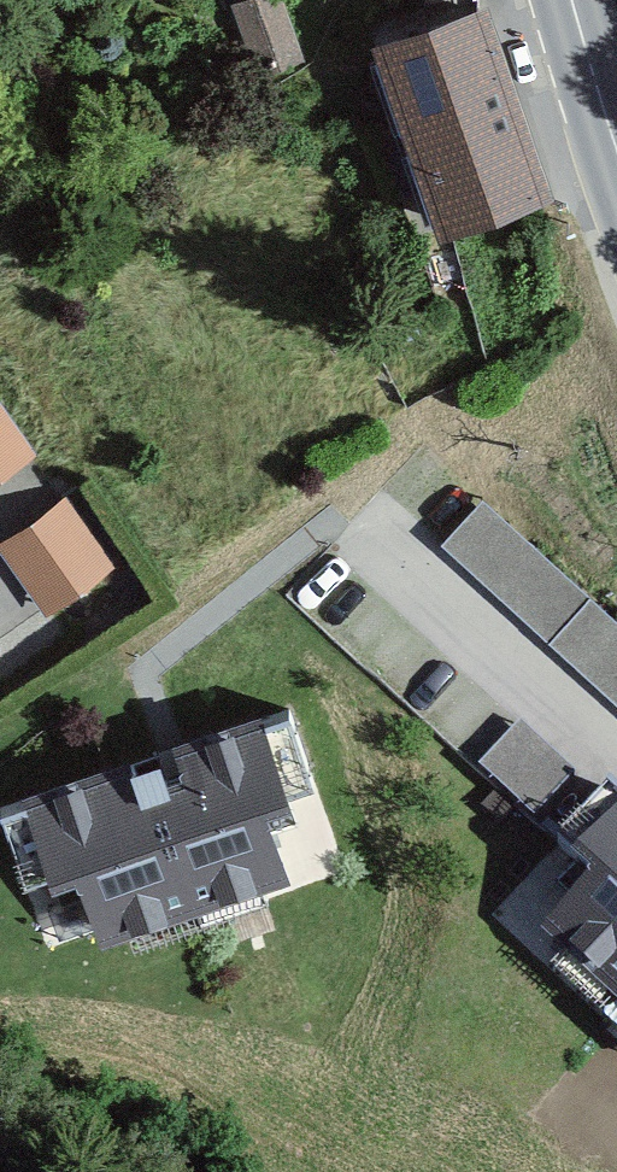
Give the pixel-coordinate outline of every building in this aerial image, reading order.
[(273,6),(224,24),(250,95),(299,78),(273,6)] [(465,24),(344,65),(417,278),(538,236),(465,24)] [(31,474),(0,427),(0,494),(31,474)] [(444,539),(616,699),(616,620),(483,496),(444,539)] [(0,554),(0,557),(48,627),(117,581),(67,508),(0,554)] [(295,720),(159,765),(0,817),(0,844),(43,975),(346,876),(295,720)] [(524,722),(480,763),(529,814),(573,773),(524,722)] [(613,812),(517,916),(550,946),(522,977),(616,1064),(616,816),(613,812)]
